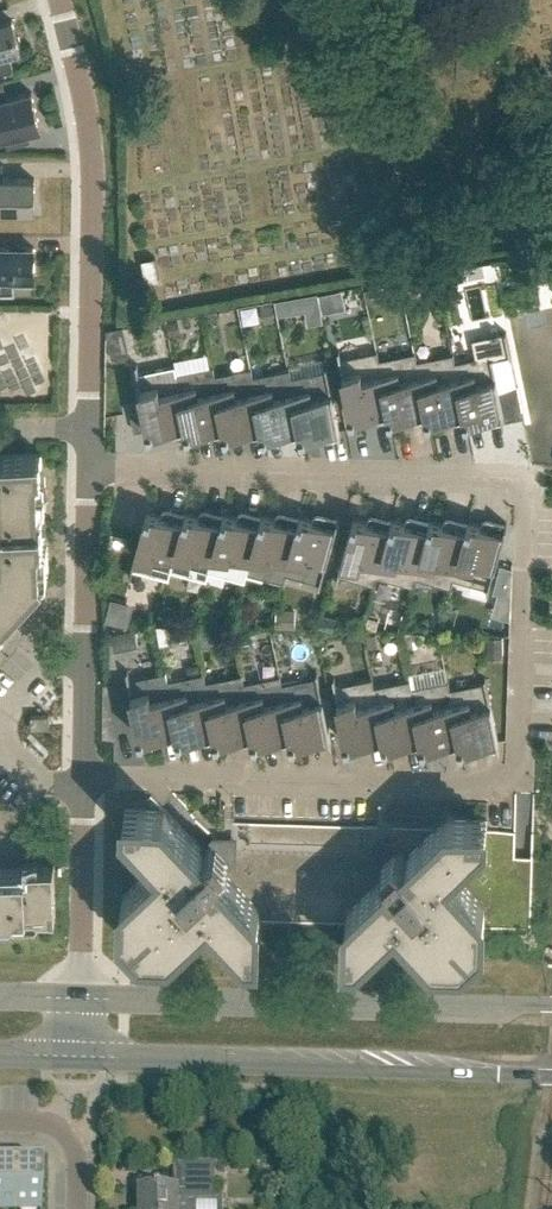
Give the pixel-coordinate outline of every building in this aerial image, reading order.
[(21,50),(20,47),(22,44),(19,35),(17,34),(12,20),(0,23),(0,72),(13,68),(8,53),(21,50)] [(6,135),(9,145),(29,140),(27,130),(40,126),(32,92),(0,100),(0,136),(6,135)] [(35,179),(3,178),(3,163),(0,163),(0,210),(34,210),(35,179)] [(435,251),(433,237),(414,240),(416,254),(435,251)] [(34,247),(0,246),(0,292),(14,292),(14,278),(34,278),(34,247)] [(157,257),(144,259),(148,283),(161,280),(157,257)] [(126,328),(108,331),(111,345),(129,342),(126,328)] [(455,363),(466,419),(487,415),(489,423),(501,420),(502,421),(524,417),(518,387),(499,391),(493,359),(510,355),(510,357),(512,356),(506,331),(505,332),(505,334),(500,335),(499,331),(491,333),(492,336),(474,340),(478,358),(456,363),(455,363)] [(379,361),(377,350),(376,351),(376,352),(341,359),(340,350),(338,350),(351,416),(373,412),(375,419),(387,416),(388,418),(390,417),(379,361)] [(417,362),(416,352),(414,352),(414,354),(379,361),(390,417),(411,413),(413,420),(425,417),(426,419),(428,418),(417,362)] [(455,363),(456,363),(454,353),(452,353),(452,355),(417,362),(428,418),(449,414),(451,421),(463,419),(464,420),(466,419),(455,363)] [(177,375),(175,365),(174,365),(174,367),(139,374),(137,364),(136,364),(149,431),(171,426),(173,434),(185,431),(185,432),(188,432),(177,375)] [(215,377),(215,376),(213,366),(212,367),(212,368),(177,375),(188,432),(209,428),(211,435),(223,432),(223,434),(226,433),(215,377)] [(291,379),(302,435),(323,431),(325,438),(337,436),(338,437),(341,436),(327,366),(325,367),(326,372),(292,379),(291,379)] [(253,378),(254,378),(252,368),(250,368),(250,369),(215,376),(215,377),(226,433),(247,429),(249,436),(261,433),(261,435),(264,434),(253,378)] [(291,379),(292,379),(290,369),(288,369),(288,370),(254,378),(253,378),(264,434),(285,430),(287,437),(299,435),(300,436),(302,435),(291,379)] [(7,613),(46,572),(42,453),(37,453),(24,453),(0,454),(0,539),(1,555),(0,556),(0,621),(7,613)] [(171,568),(186,513),(183,512),(183,514),(170,510),(168,517),(147,512),(129,577),(131,578),(134,568),(168,577),(167,578),(169,579),(172,569),(171,568)] [(209,570),(224,514),(221,513),(221,515),(208,511),(206,518),(186,513),(171,568),(172,569),(206,578),(206,579),(207,580),(210,570),(209,570)] [(247,571),(262,515),(259,514),(259,516),(246,513),(244,520),(224,514),(209,570),(210,570),(244,579),(244,581),(245,581),(248,571),(247,571)] [(285,572),(300,516),(297,516),(297,517),(284,514),(283,521),(262,515),(247,571),(248,571),(282,580),(282,582),(283,582),(286,572),(285,572)] [(285,572),(286,572),(320,581),(319,586),(320,587),(339,518),(335,517),(335,518),(322,515),(321,522),(300,516),(285,572)] [(377,575),(392,519),(389,519),(389,520),(377,516),(375,524),(353,518),(336,582),(337,583),(340,574),(374,583),(374,584),(375,585),(378,575),(377,575)] [(414,576),(430,520),(427,520),(427,521),(415,518),(413,525),(392,519),(377,575),(378,575),(411,584),(411,586),(412,586),(415,576),(414,576)] [(453,577),(468,522),(466,521),(465,522),(453,519),(451,526),(430,520),(414,576),(415,576),(449,585),(449,587),(450,587),(454,577),(453,577)] [(489,527),(468,522),(453,577),(454,577),(488,587),(487,592),(488,592),(507,523),(504,522),(503,523),(491,520),(489,527)] [(168,682),(166,672),(165,672),(165,673),(130,681),(128,670),(127,671),(140,737),(162,733),(163,740),(176,737),(176,739),(179,738),(168,682)] [(206,683),(204,673),(203,673),(203,675),(168,682),(179,738),(200,734),(201,741),(214,739),(214,740),(217,739),(206,683)] [(282,685),(293,742),(314,737),(315,745),(328,742),(328,743),(332,743),(318,673),(316,673),(317,678),(282,685)] [(244,684),(242,674),(241,674),(241,676),(206,683),(217,739),(238,735),(239,742),(252,740),(252,741),(255,741),(244,684)] [(282,685),(280,675),(279,675),(279,677),(244,684),(255,741),(276,736),(277,744),(290,741),(290,742),(293,742),(282,685)] [(374,688),(375,688),(372,678),(371,678),(371,680),(336,687),(334,677),(333,678),(346,743),(368,739),(370,746),(382,744),(382,745),(385,745),(374,688)] [(450,690),(461,747),(482,743),(484,750),(496,747),(497,749),(500,748),(486,678),(484,678),(485,683),(451,690),(450,690)] [(412,689),(413,689),(410,679),(409,679),(409,681),(375,688),(374,688),(385,745),(406,740),(408,747),(420,745),(421,746),(423,746),(412,689)] [(450,690),(451,690),(449,680),(447,680),(447,682),(413,689),(412,689),(423,746),(444,741),(446,749),(458,746),(458,747),(461,747),(450,690)] [(49,719),(49,715),(31,715),(31,728),(49,728),(49,724),(49,719)] [(377,827),(234,823),(233,823),(226,823),(225,833),(222,835),(217,839),(213,842),(212,841),(203,849),(165,809),(164,809),(161,809),(125,808),(125,820),(162,859),(122,896),(121,935),(132,935),(131,946),(171,947),(210,910),(247,949),(259,950),(259,922),(347,925),(346,952),(358,953),(386,926),(407,927),(434,955),(473,956),(474,946),(484,946),(484,929),(531,931),(533,858),(531,858),(515,858),(516,832),(514,832),(487,831),(488,819),(487,819),(448,818),(436,829),(427,829),(426,829),(393,828),(378,827),(377,827)] [(23,867),(0,868),(0,918),(12,917),(15,913),(36,913),(40,916),(56,916),(54,874),(54,864),(25,866),(23,866),(23,867)] [(140,1189),(140,1208),(193,1208),(193,1203),(217,1203),(217,1162),(177,1166),(176,1189),(140,1189)] [(14,1206),(14,1164),(0,1164),(0,1208),(14,1208),(14,1206)] [(14,1208),(41,1208),(41,1164),(14,1164),(14,1206),(14,1208)]
